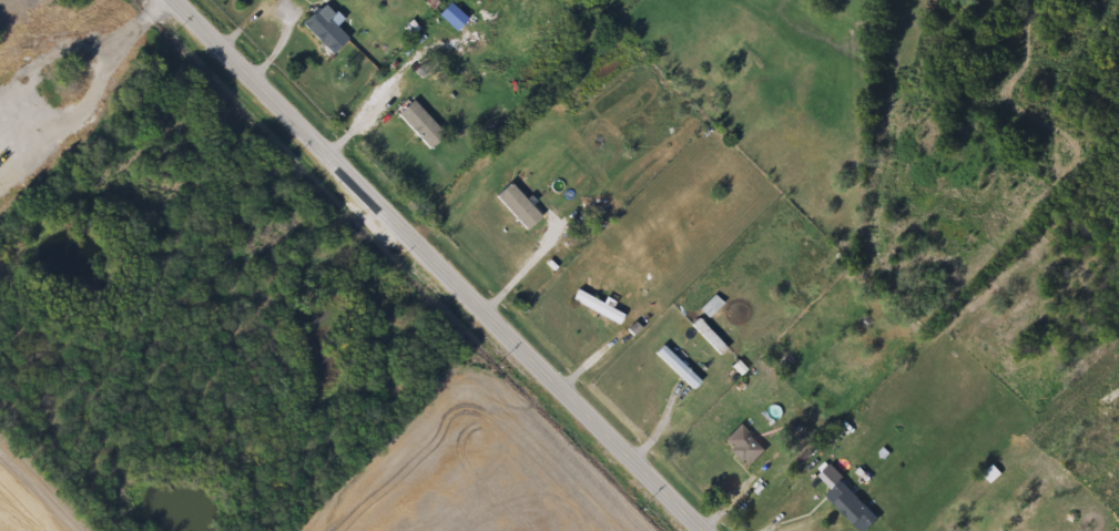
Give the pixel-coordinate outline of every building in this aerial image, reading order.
[(299,28),(317,9),(349,40),(332,58),(299,28)] [(446,135),(430,151),(396,116),(411,101),(446,135)] [(542,217),(527,233),(495,200),(509,184),(542,217)] [(571,302),(577,292),(624,316),(619,326),(571,302)] [(726,350),(721,356),(691,327),(696,321),(726,350)] [(722,443),(740,426),(765,451),(747,470),(722,443)] [(878,519),(868,529),(832,491),(842,481),(878,519)]
